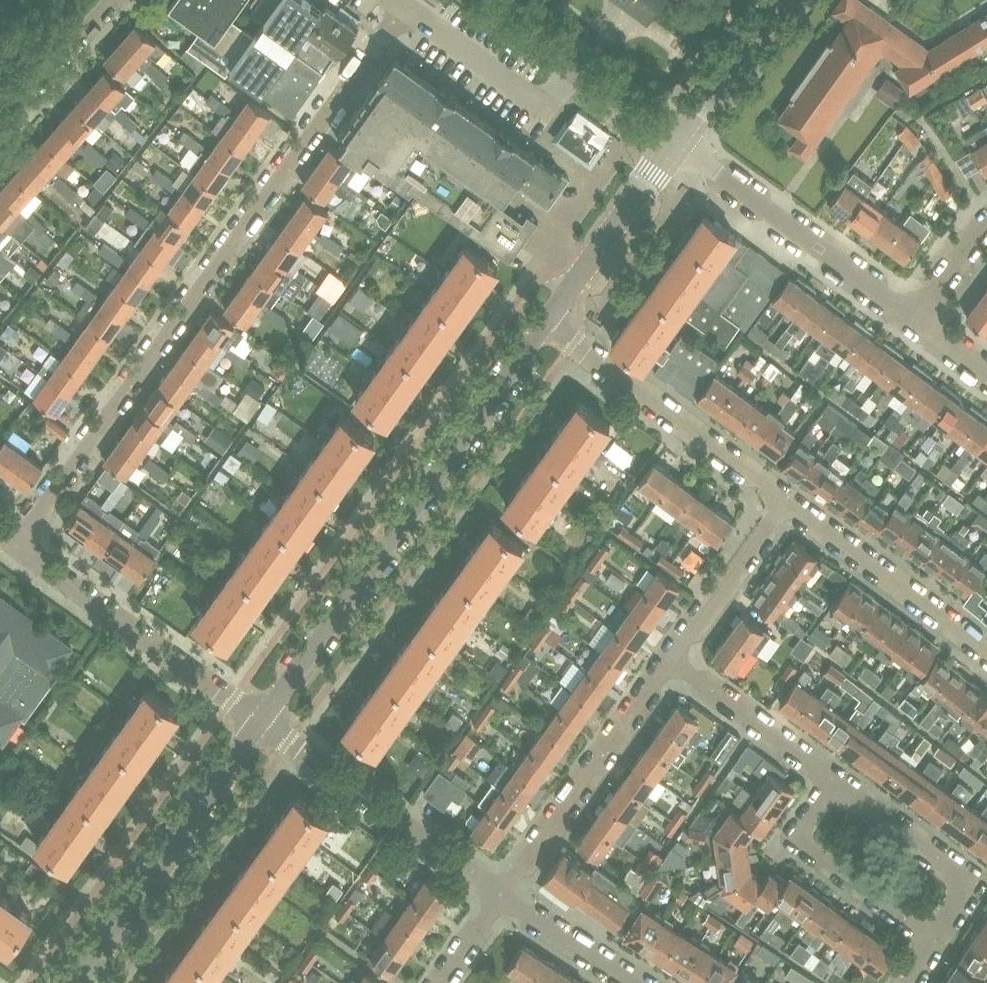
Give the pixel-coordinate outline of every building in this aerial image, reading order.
[(171,3),(203,26),(204,25),(217,34),(229,17),(241,0),(173,0),(171,3)] [(266,85),(292,48),(323,7),(314,0),(278,0),(254,34),(228,70),(229,71),(229,70),(243,80),(248,73),(266,85)] [(254,34),(278,0),(254,0),(252,4),(252,10),(243,23),(231,17),(243,0),(241,0),(229,17),(254,34)] [(649,16),(661,0),(627,0),(649,16)] [(816,143),(883,50),(904,64),(896,69),(910,91),(986,44),(986,12),(929,49),(861,0),(841,0),(834,11),(847,21),(832,42),(830,41),(793,92),(795,94),(779,116),(802,133),(791,147),(806,158),(816,143)] [(261,94),(293,117),(325,72),(323,71),(337,52),(339,53),(358,26),(327,4),(324,8),(323,7),(292,48),(266,85),(267,86),(261,94)] [(199,69),(205,61),(207,60),(227,74),(229,71),(228,70),(254,34),(229,17),(217,34),(204,25),(203,26),(183,54),(199,69)] [(158,60),(167,49),(137,23),(121,40),(146,63),(149,59),(151,61),(151,60),(154,57),(158,60)] [(142,71),(145,67),(152,75),(159,67),(151,60),(151,61),(149,59),(146,63),(121,40),(105,58),(135,84),(144,73),(142,71)] [(350,133),(342,145),(363,160),(411,195),(412,194),(414,191),(418,193),(479,238),(510,260),(539,220),(528,213),(524,220),(500,203),(515,183),(516,184),(537,155),(515,138),(515,137),(498,125),(497,126),(456,96),(457,95),(439,83),(414,66),(416,63),(409,58),(401,52),(399,55),(396,53),(380,76),(381,76),(343,128),(350,133)] [(169,76),(159,67),(152,75),(163,84),(169,76)] [(106,69),(90,86),(111,105),(117,110),(120,106),(120,107),(123,104),(127,107),(136,96),(106,69)] [(906,89),(886,76),(874,93),(894,106),(906,89)] [(205,101),(215,108),(221,100),(206,89),(207,87),(200,81),(195,87),(207,98),(205,101)] [(96,122),(111,105),(90,86),(75,104),(96,122)] [(966,96),(974,108),(986,100),(986,96),(981,86),(966,96)] [(966,113),(974,108),(966,96),(958,101),(966,113)] [(271,113),(249,97),(235,117),(257,133),(271,113)] [(215,108),(223,114),(226,116),(232,107),(221,100),(215,108)] [(75,104),(60,121),(81,139),(96,122),(75,104)] [(129,115),(120,107),(120,106),(117,110),(113,114),(123,122),(129,115)] [(564,130),(566,143),(586,157),(594,156),(611,132),(579,109),(564,130)] [(232,121),(226,116),(223,114),(213,128),(222,135),(244,151),(257,133),(235,117),(232,121)] [(150,133),(129,115),(123,122),(133,131),(136,127),(147,137),(150,133)] [(60,121),(45,138),(65,157),(81,139),(60,121)] [(913,131),(907,124),(896,134),(904,142),(905,142),(913,131)] [(970,148),(985,172),(986,171),(986,129),(985,125),(964,138),(970,148)] [(179,138),(189,146),(195,137),(185,130),(179,138)] [(921,138),(913,131),(905,142),(904,142),(910,148),(921,138)] [(222,135),(209,154),(231,170),(244,151),(222,135)] [(207,145),(195,137),(189,146),(201,154),(207,145)] [(45,138),(29,155),(50,174),(56,179),(60,175),(63,172),(66,175),(75,165),(65,157),(45,138)] [(83,148),(93,157),(99,149),(89,140),(83,148)] [(330,145),(317,164),(345,184),(348,180),(359,165),(330,145)] [(109,158),(99,149),(93,157),(103,165),(109,158)] [(124,160),(115,152),(106,161),(116,170),(124,160)] [(209,154),(195,172),(217,188),(231,170),(209,154)] [(29,155),(14,173),(35,191),(50,174),(29,155)] [(537,155),(516,184),(549,208),(570,178),(554,167),(556,164),(550,160),(548,162),(537,155)] [(924,170),(931,182),(944,174),(937,162),(924,170)] [(317,164),(303,184),(338,209),(349,193),(353,196),(359,188),(348,180),(345,184),(317,164)] [(168,175),(158,168),(152,176),(163,183),(168,175)] [(195,172),(182,191),(204,207),(217,188),(195,172)] [(0,189),(0,191),(20,208),(35,191),(14,173),(0,189)] [(954,191),(944,174),(931,182),(941,199),(954,191)] [(53,182),(62,191),(69,184),(60,175),(56,179),(53,182)] [(180,182),(168,175),(163,183),(174,190),(180,182)] [(123,177),(113,189),(119,193),(128,182),(123,177)] [(829,203),(847,217),(864,194),(846,181),(829,203)] [(62,191),(72,199),(75,196),(83,203),(86,200),(69,184),(62,191)] [(370,196),(359,188),(353,196),(364,204),(370,196)] [(868,190),(865,195),(864,194),(847,217),(867,231),(883,208),(873,201),(876,196),(868,190)] [(23,218),(27,214),(25,213),(20,208),(0,191),(0,221),(11,231),(23,218)] [(182,191),(169,209),(191,226),(204,207),(182,191)] [(396,194),(389,204),(397,210),(404,200),(396,194)] [(315,230),(328,211),(306,195),(292,215),(320,236),(321,235),(321,234),(315,230)] [(125,213),(136,221),(142,213),(131,205),(125,213)] [(867,231),(885,244),(902,222),(883,208),(867,231)] [(29,209),(25,213),(27,214),(23,218),(32,225),(39,218),(29,209)] [(155,215),(151,220),(142,213),(136,221),(146,228),(146,227),(146,228),(149,224),(177,244),(191,226),(169,209),(161,220),(155,215)] [(393,219),(392,218),(382,210),(377,217),(379,224),(385,228),(386,228),(393,219)] [(105,220),(97,214),(96,213),(95,212),(83,228),(93,236),(105,220)] [(705,212),(688,236),(720,260),(737,235),(705,212)] [(292,215),(278,234),(301,250),(308,239),(315,244),(319,239),(329,246),(335,238),(324,231),(321,234),(321,235),(320,236),(292,215)] [(39,218),(32,225),(42,234),(48,227),(39,218)] [(4,238),(11,231),(0,221),(0,242),(4,238)] [(921,237),(903,223),(902,222),(885,244),(905,259),(921,237)] [(164,263),(177,244),(149,224),(146,228),(146,227),(146,228),(135,242),(142,247),(164,263)] [(265,252),(294,273),(298,268),(301,263),(295,258),(301,250),(278,234),(265,252)] [(737,235),(720,260),(688,236),(650,288),(682,311),(727,344),(741,324),(746,328),(774,290),(764,283),(754,276),(744,268),(734,261),(747,243),(737,235)] [(345,245),(335,238),(329,246),(339,253),(345,245)] [(99,250),(110,258),(115,250),(116,250),(104,242),(99,250)] [(498,266),(472,247),(466,243),(430,295),(461,317),(498,266)] [(747,243),(734,261),(744,268),(757,250),(747,243)] [(0,245),(0,258),(2,260),(8,253),(0,245)] [(164,263),(142,247),(129,265),(151,281),(164,263)] [(115,250),(110,258),(120,265),(125,257),(115,250)] [(757,250),(744,268),(754,276),(767,257),(757,250)] [(265,252),(252,271),(281,292),(292,276),(302,283),(308,275),(298,268),(294,273),(265,252)] [(8,253),(2,260),(11,268),(13,265),(17,261),(10,254),(8,253)] [(767,257),(754,276),(764,283),(777,265),(767,257)] [(129,265),(115,284),(137,300),(151,281),(129,265)] [(764,283),(774,290),(787,272),(777,265),(764,283)] [(24,274),(23,274),(33,282),(37,277),(41,272),(35,266),(30,272),(27,269),(24,274)] [(55,267),(45,279),(52,285),(62,273),(55,267)] [(238,289),(261,306),(266,310),(267,310),(271,306),(281,292),(252,271),(238,289)] [(318,283),(308,275),(302,283),(313,290),(318,283)] [(764,310),(758,318),(766,324),(772,316),(771,315),(780,303),(788,309),(805,286),(807,283),(798,276),(795,279),(790,275),(789,277),(764,310)] [(73,287),(83,295),(89,287),(78,280),(73,287)] [(321,291),(323,292),(334,300),(339,292),(327,283),(321,291)] [(115,284),(102,302),(124,319),(137,300),(115,284)] [(364,310),(373,296),(359,285),(349,299),(364,310)] [(788,309),(796,314),(770,349),(777,354),(783,346),(794,332),(793,332),(819,296),(805,286),(788,309)] [(98,294),(89,287),(83,295),(88,298),(92,301),(95,298),(98,294)] [(644,364),(652,353),(661,340),(682,311),(650,288),(612,340),(644,364)] [(247,324),(261,306),(238,289),(225,308),(247,324)] [(986,332),(986,296),(983,293),(966,317),(986,332)] [(430,295),(395,343),(427,366),(461,317),(430,295)] [(809,325),(817,331),(834,307),(819,296),(793,332),(794,332),(800,337),(809,325)] [(102,302),(89,321),(111,337),(124,319),(102,302)] [(281,313),(271,306),(267,310),(266,310),(264,313),(275,321),(281,313)] [(816,348),(822,353),(848,318),(834,307),(817,331),(825,337),(816,348)] [(213,309),(199,329),(227,350),(231,345),(233,342),(237,344),(245,332),(236,326),(236,325),(213,309)] [(364,328),(340,311),(329,326),(353,343),(364,328)] [(292,321),(281,313),(275,321),(286,329),(292,321)] [(51,317),(49,320),(45,324),(57,332),(62,324),(51,317)] [(806,375),(813,381),(838,347),(845,352),(862,328),(848,318),(822,353),(815,362),(806,375)] [(89,321),(75,340),(97,356),(111,337),(89,321)] [(1,333),(12,341),(20,331),(9,323),(1,333)] [(765,330),(755,323),(747,333),(757,340),(759,338),(765,330)] [(73,331),(62,324),(57,332),(67,339),(73,331)] [(845,352),(854,358),(828,392),(835,397),(841,389),(845,383),(877,340),(862,328),(845,352)] [(225,352),(236,360),(241,352),(231,345),(227,350),(199,329),(185,348),(207,364),(216,352),(222,357),(225,352)] [(698,373),(707,380),(721,360),(683,332),(672,348),(661,340),(652,353),(663,361),(655,371),(666,378),(680,360),(688,366),(698,373)] [(75,340),(62,358),(84,374),(97,356),(75,340)] [(877,340),(845,383),(852,388),(858,380),(867,368),(875,374),(892,351),(894,348),(885,341),(883,344),(877,340)] [(4,354),(8,348),(0,343),(0,360),(4,354)] [(388,420),(427,366),(395,343),(356,397),(388,420)] [(777,354),(784,359),(789,351),(783,346),(777,354)] [(200,386),(203,381),(208,385),(218,371),(207,364),(185,348),(172,366),(194,382),(200,386)] [(875,374),(882,379),(870,395),(877,400),(907,361),(892,351),(875,374)] [(39,370),(42,373),(43,373),(71,393),(84,374),(62,358),(62,359),(52,352),(39,370)] [(256,362),(241,352),(236,360),(246,368),(249,364),(253,366),(256,362)] [(760,370),(779,384),(789,370),(770,356),(760,370)] [(748,357),(744,362),(750,367),(754,362),(748,357)] [(271,370),(284,379),(291,367),(279,358),(271,370)] [(806,375),(815,362),(809,358),(799,370),(806,375)] [(666,378),(675,385),(688,366),(680,360),(666,378)] [(896,389),(904,395),(921,372),(907,361),(877,400),(884,405),(896,389)] [(737,372),(743,376),(749,367),(744,363),(737,372)] [(172,366),(159,385),(181,401),(194,382),(172,366)] [(685,392),(698,373),(688,366),(675,385),(685,392)] [(757,372),(749,367),(743,376),(750,381),(757,372)] [(697,396),(718,411),(735,387),(715,372),(697,396)] [(906,423),(910,418),(909,418),(936,383),(921,372),(904,395),(912,401),(899,418),(906,423)] [(57,412),(71,393),(43,373),(48,377),(35,396),(57,412)] [(693,398),(707,380),(698,373),(685,392),(693,398)] [(245,388),(259,397),(266,387),(252,377),(245,388)] [(778,398),(784,403),(785,403),(800,382),(794,378),(778,398)] [(215,390),(208,385),(203,381),(200,386),(198,389),(209,398),(215,390)] [(786,418),(784,417),(791,408),(791,409),(798,400),(792,395),(801,383),(800,382),(785,403),(784,403),(778,412),(758,441),(778,456),(796,431),(783,422),(786,418)] [(925,411),(932,417),(949,393),(936,383),(909,418),(910,418),(916,423),(925,411)] [(159,385),(145,403),(167,419),(168,418),(181,401),(159,385)] [(17,393),(10,386),(3,394),(10,401),(17,393)] [(718,411),(737,426),(755,401),(735,387),(718,411)] [(835,397),(834,398),(841,403),(848,394),(841,389),(835,397)] [(224,397),(215,390),(209,398),(219,405),(221,402),(245,420),(260,401),(246,392),(239,402),(227,393),(224,397)] [(931,434),(938,439),(939,439),(964,404),(949,393),(932,417),(940,422),(931,434)] [(855,400),(848,394),(841,403),(849,408),(855,400)] [(278,407),(267,400),(263,407),(273,414),(278,407)] [(870,411),(855,400),(849,408),(863,419),(870,411)] [(574,475),(586,458),(611,423),(579,401),(542,452),(574,475)] [(768,410),(755,401),(737,426),(758,441),(778,412),(770,407),(768,410)] [(821,412),(828,417),(824,423),(832,429),(836,423),(837,423),(844,414),(828,402),(821,412)] [(145,403),(132,422),(154,438),(162,427),(169,432),(172,428),(182,435),(188,427),(177,419),(175,422),(168,418),(167,419),(145,403)] [(935,445),(938,447),(941,449),(942,448),(945,444),(954,432),(962,438),(978,415),(981,412),(971,405),(969,408),(964,404),(939,439),(935,445)] [(877,416),(870,411),(863,419),(871,424),(877,416)] [(628,418),(634,434),(645,429),(639,413),(628,418)] [(837,423),(851,434),(858,424),(844,414),(837,423)] [(344,415),(307,466),(339,489),(375,438),(344,415)] [(960,455),(951,465),(960,471),(986,435),(986,421),(978,415),(962,438),(969,443),(960,455)] [(50,416),(44,424),(54,431),(60,423),(50,416)] [(132,422),(119,440),(141,456),(154,438),(132,422)] [(867,442),(868,442),(873,435),(858,424),(851,434),(865,444),(867,442)] [(198,434),(188,427),(182,435),(193,442),(198,434)] [(898,432),(892,427),(886,436),(892,440),(898,432)] [(0,446),(0,467),(9,473),(25,452),(18,446),(25,436),(15,428),(7,439),(6,438),(0,446)] [(786,472),(796,479),(815,453),(808,448),(817,435),(808,429),(782,465),(786,468),(786,472)] [(221,430),(211,444),(223,452),(233,439),(221,430)] [(868,442),(882,452),(882,453),(890,443),(889,442),(875,432),(873,435),(868,442)] [(906,437),(898,432),(892,440),(900,445),(906,437)] [(986,457),(986,435),(960,471),(962,469),(969,473),(974,466),(983,454),(986,457)] [(257,445),(247,438),(237,452),(247,459),(257,445)] [(105,460),(127,475),(141,456),(119,440),(105,460)] [(796,479),(810,490),(842,446),(834,440),(821,457),(815,453),(796,479)] [(894,466),(895,467),(903,457),(902,456),(904,453),(890,443),(882,453),(882,452),(878,457),(893,468),(894,466)] [(810,490),(825,500),(844,474),(851,464),(837,454),(843,446),(842,446),(810,490)] [(915,457),(922,462),(928,454),(921,449),(915,457)] [(28,488),(44,466),(25,452),(9,473),(28,488)] [(537,527),(561,492),(574,475),(542,452),(505,504),(537,527)] [(930,455),(928,454),(922,462),(928,467),(934,458),(930,455)] [(150,456),(144,464),(155,471),(160,464),(150,456)] [(895,467),(910,478),(917,468),(903,457),(895,467)] [(654,461),(639,482),(660,497),(675,476),(654,461)] [(171,472),(160,464),(155,471),(166,479),(171,472)] [(956,476),(942,465),(936,473),(950,483),(956,476)] [(302,540),(339,489),(307,466),(270,517),(302,540)] [(825,500),(840,511),(868,472),(860,467),(851,479),(844,474),(825,500)] [(840,511),(854,522),(873,497),(873,496),(881,486),(867,476),(869,473),(868,472),(840,511)] [(924,476),(919,472),(913,480),(918,484),(924,476)] [(679,512),(695,490),(675,476),(660,497),(679,512)] [(970,486),(956,476),(950,483),(965,494),(970,486)] [(928,490),(943,501),(949,492),(934,481),(928,490)] [(871,531),(898,494),(888,486),(878,500),(873,497),(854,522),(863,529),(866,527),(871,531)] [(112,490),(108,495),(117,502),(123,492),(116,487),(114,489),(113,489),(112,490)] [(679,512),(699,526),(715,505),(695,490),(679,512)] [(905,490),(879,525),(883,529),(883,533),(892,540),(911,514),(904,509),(914,496),(905,490)] [(979,491),(974,499),(973,500),(979,505),(986,496),(979,491)] [(943,501),(951,507),(957,497),(949,492),(943,501)] [(87,493),(65,524),(84,538),(101,516),(106,509),(101,506),(102,504),(87,493)] [(109,511),(117,502),(108,495),(101,506),(106,509),(109,511)] [(153,512),(145,524),(153,529),(161,517),(158,516),(163,508),(157,505),(153,512)] [(699,526),(720,542),(735,520),(715,505),(699,526)] [(892,540),(907,550),(935,512),(928,507),(919,519),(911,514),(892,540)] [(84,538),(103,551),(119,529),(104,518),(109,511),(106,509),(101,516),(84,538)] [(980,511),(972,522),(979,522),(986,528),(986,515),(980,511)] [(907,550),(922,561),(945,529),(939,536),(931,531),(941,517),(935,512),(907,550)] [(265,591),(302,540),(270,517),(233,569),(265,591)] [(492,522),(456,573),(488,596),(524,545),(492,522)] [(619,532),(618,533),(617,534),(626,540),(632,531),(618,522),(613,528),(619,532)] [(922,561),(936,572),(965,534),(964,534),(970,525),(965,522),(959,530),(957,528),(952,534),(945,529),(922,561)] [(145,524),(139,532),(148,538),(153,529),(145,524)] [(103,551),(121,565),(138,543),(119,529),(103,551)] [(645,541),(632,531),(626,540),(639,549),(645,541)] [(936,572),(951,583),(970,556),(962,550),(970,538),(965,534),(936,572)] [(848,576),(823,557),(798,539),(795,544),(791,544),(784,553),(811,573),(817,565),(842,583),(848,576)] [(141,579),(157,556),(138,543),(121,565),(141,579)] [(603,545),(595,555),(603,560),(611,549),(603,545)] [(970,556),(951,583),(960,589),(963,588),(968,591),(986,565),(986,550),(986,549),(977,562),(970,556)] [(684,562),(696,571),(705,559),(692,550),(684,562)] [(830,598),(805,581),(811,573),(784,553),(773,569),(825,606),(830,598)] [(657,562),(668,569),(674,561),(663,554),(657,562)] [(595,555),(587,566),(595,571),(603,560),(595,555)] [(668,569),(680,578),(686,570),(674,561),(668,569)] [(228,643),(265,591),(233,569),(197,620),(228,643)] [(680,584),(659,569),(645,589),(666,604),(680,584)] [(796,595),(820,612),(825,606),(773,569),(762,584),(789,603),(796,595)] [(451,647),(488,596),(456,573),(419,624),(451,647)] [(581,575),(575,584),(582,589),(588,580),(581,575)] [(847,616),(866,591),(857,583),(853,585),(849,581),(824,614),(840,625),(847,616)] [(984,593),(986,589),(986,587),(981,582),(976,588),(984,593)] [(848,631),(854,636),(881,601),(857,583),(866,591),(847,616),(855,622),(848,631)] [(575,584),(567,595),(574,600),(582,589),(575,584)] [(804,636),(807,630),(799,625),(800,623),(784,611),(789,603),(762,584),(756,594),(757,597),(754,602),(778,619),(804,636)] [(986,621),(986,608),(978,601),(984,593),(976,588),(964,603),(986,621)] [(630,609),(651,624),(666,604),(645,589),(630,609)] [(0,595),(0,739),(3,742),(23,714),(6,701),(34,662),(52,675),(72,647),(0,595)] [(560,605),(559,605),(567,610),(574,600),(567,595),(560,605)] [(868,631),(876,638),(896,613),(881,601),(854,636),(861,641),(868,631)] [(532,623),(539,611),(532,606),(524,618),(532,623)] [(630,609),(616,629),(637,644),(651,624),(630,609)] [(765,628),(744,612),(729,633),(750,649),(749,649),(757,655),(772,634),(765,628)] [(877,653),(884,658),(911,623),(896,613),(876,638),(884,643),(877,653)] [(553,615),(539,633),(546,639),(554,628),(558,632),(565,624),(553,615)] [(897,653),(906,660),(926,635),(911,623),(884,658),(890,663),(897,653)] [(414,698),(451,647),(419,624),(382,675),(414,698)] [(832,636),(816,624),(808,636),(823,647),(832,636)] [(616,629),(602,649),(623,664),(637,644),(616,629)] [(531,645),(538,650),(546,639),(539,633),(531,645)] [(734,670),(749,649),(750,649),(729,633),(713,654),(734,670)] [(802,635),(791,650),(804,660),(815,645),(802,635)] [(906,674),(914,680),(938,647),(933,644),(934,640),(926,635),(906,660),(913,665),(906,674)] [(508,659),(514,650),(503,642),(497,651),(508,659)] [(831,652),(838,658),(845,648),(837,642),(831,652)] [(838,658),(846,664),(853,655),(845,648),(838,658)] [(602,649),(587,669),(608,684),(623,664),(602,649)] [(815,653),(811,659),(825,670),(826,671),(832,663),(819,653),(815,653)] [(937,657),(912,688),(918,693),(925,685),(934,693),(955,668),(945,660),(941,661),(937,657)] [(798,668),(791,662),(775,684),(782,690),(798,668)] [(518,663),(510,673),(518,679),(526,668),(518,663)] [(846,674),(832,663),(826,671),(825,670),(824,671),(840,683),(846,674)] [(866,664),(859,674),(867,680),(875,671),(866,664)] [(804,667),(780,701),(795,712),(812,689),(804,684),(812,672),(804,667)] [(921,720),(930,726),(934,722),(932,720),(940,711),(942,712),(969,679),(955,668),(934,693),(940,697),(921,720)] [(587,669),(573,689),(594,704),(608,684),(587,669)] [(882,676),(875,671),(867,680),(875,686),(882,676)] [(502,684),(503,685),(510,690),(518,679),(510,673),(502,684)] [(861,685),(846,674),(840,683),(855,694),(861,685)] [(346,727),(377,749),(414,698),(382,675),(346,727)] [(955,722),(956,723),(983,690),(969,679),(942,712),(946,716),(949,713),(957,720),(955,722)] [(888,682),(881,691),(896,702),(902,693),(888,682)] [(795,712),(810,723),(835,689),(828,684),(820,695),(812,689),(795,712)] [(824,734),(839,745),(875,696),(861,685),(855,694),(860,698),(855,705),(857,706),(849,717),(841,711),(824,734)] [(148,688),(111,739),(143,762),(180,711),(148,688)] [(573,689),(559,709),(580,724),(594,704),(573,689)] [(810,723),(824,734),(841,711),(833,705),(841,693),(835,689),(810,723)] [(977,727),(986,715),(986,694),(983,690),(956,723),(960,727),(967,719),(977,727)] [(869,715),(881,700),(875,696),(839,745),(853,755),(871,731),(862,725),(869,715)] [(911,701),(905,696),(898,704),(905,709),(911,701)] [(498,708),(490,702),(489,702),(481,713),(489,719),(498,708)] [(679,702),(664,724),(685,739),(700,717),(679,702)] [(889,723),(886,727),(879,737),(871,731),(853,755),(868,766),(893,732),(904,717),(889,706),(881,716),(889,723)] [(559,709),(544,729),(565,744),(580,724),(559,709)] [(464,718),(453,711),(446,722),(457,728),(464,718)] [(482,729),(489,719),(481,713),(474,723),(482,729)] [(974,761),(986,744),(986,715),(977,727),(984,733),(978,741),(984,746),(973,760),(974,761)] [(930,726),(938,733),(942,728),(934,722),(930,726)] [(664,724),(649,743),(670,759),(685,739),(664,724)] [(544,729),(530,748),(551,763),(565,744),(544,729)] [(714,759),(722,765),(730,753),(728,752),(739,736),(728,729),(717,745),(721,748),(714,759)] [(868,766),(883,777),(899,754),(892,749),(900,737),(893,732),(868,766)] [(460,759),(467,749),(475,755),(483,744),(467,733),(452,753),(460,759)] [(924,734),(907,759),(899,754),(883,777),(897,787),(914,765),(914,764),(932,740),(924,734)] [(949,735),(946,739),(943,742),(956,752),(961,746),(960,745),(961,744),(949,735)] [(111,739),(74,791),(106,814),(143,762),(111,739)] [(649,743),(635,763),(656,778),(670,759),(649,743)] [(748,760),(756,749),(749,744),(741,754),(748,760)] [(978,764),(986,753),(986,744),(974,761),(978,764)] [(947,752),(939,745),(934,752),(942,758),(947,752)] [(969,752),(961,746),(956,752),(964,759),(969,752)] [(537,783),(551,763),(530,748),(516,768),(537,783)] [(956,759),(947,752),(942,758),(951,765),(956,759)] [(454,768),(460,759),(452,753),(446,763),(454,768)] [(754,769),(767,778),(761,786),(784,802),(795,786),(780,776),(784,770),(765,755),(754,769)] [(897,787),(912,798),(938,763),(930,757),(921,770),(914,765),(897,787)] [(370,758),(364,766),(372,772),(378,764),(370,758)] [(537,783),(516,768),(507,762),(493,782),(502,788),(501,788),(522,803),(537,783)] [(635,763),(621,783),(642,798),(656,778),(635,763)] [(912,798),(926,809),(944,785),(935,779),(944,767),(938,763),(912,798)] [(959,772),(970,781),(976,773),(965,764),(959,772)] [(707,785),(716,773),(708,768),(700,779),(707,785)] [(440,769),(439,770),(423,793),(434,801),(452,777),(440,769)] [(980,788),(986,780),(976,773),(970,781),(980,788)] [(761,786),(756,793),(739,781),(738,783),(727,774),(723,781),(731,786),(738,791),(738,792),(773,817),(784,802),(761,786)] [(460,802),(468,791),(469,790),(452,777),(434,801),(445,809),(453,798),(460,802)] [(702,794),(707,785),(700,779),(694,788),(702,794)] [(926,809),(941,819),(967,785),(959,779),(951,790),(944,785),(926,809)] [(727,792),(731,786),(723,781),(719,786),(727,792)] [(621,783),(606,803),(628,818),(642,798),(621,783)] [(941,819),(956,830),(973,807),(965,801),(973,789),(967,785),(941,819)] [(0,791),(0,802),(3,805),(12,795),(3,787),(0,791)] [(501,788),(487,808),(508,823),(522,803),(501,788)] [(74,791),(37,842),(26,834),(20,843),(35,853),(41,845),(69,865),(106,814),(74,791)] [(732,808),(731,809),(759,830),(763,832),(773,817),(738,792),(734,798),(746,807),(741,814),(732,808)] [(292,869),(329,817),(297,794),(260,846),(292,869)] [(693,804),(683,797),(678,804),(689,811),(693,804)] [(980,812),(973,807),(956,830),(970,841),(986,818),(986,802),(980,812)] [(628,818),(606,803),(591,824),(613,839),(628,818)] [(493,844),(508,823),(487,808),(472,829),(493,844)] [(688,813),(687,813),(680,808),(671,819),(679,825),(688,813)] [(715,833),(745,840),(747,840),(756,828),(759,830),(731,809),(722,822),(702,810),(690,826),(690,827),(707,831),(707,830),(715,832),(715,833)] [(970,841),(985,851),(986,848),(986,818),(970,841)] [(672,835),(679,825),(671,819),(664,829),(672,835)] [(591,824),(578,843),(599,858),(613,839),(591,824)] [(705,841),(707,831),(690,827),(687,837),(705,841)] [(715,833),(719,861),(750,856),(747,840),(745,840),(715,833)] [(667,868),(669,868),(678,866),(684,844),(675,841),(667,868)] [(392,858),(397,851),(387,843),(381,852),(383,853),(378,861),(389,869),(395,860),(392,858)] [(255,920),(292,869),(260,846),(223,897),(255,920)] [(664,857),(663,856),(651,848),(643,860),(651,865),(652,863),(657,867),(664,857)] [(566,850),(545,878),(574,900),(575,898),(618,929),(631,910),(589,879),(594,871),(566,850)] [(708,901),(711,897),(752,872),(750,856),(719,861),(721,875),(691,895),(705,905),(708,901)] [(643,860),(637,869),(645,875),(651,865),(643,860)] [(371,866),(364,876),(372,882),(379,872),(371,866)] [(640,891),(649,877),(645,875),(637,869),(631,866),(620,884),(638,896),(640,891)] [(653,871),(649,877),(640,891),(652,899),(666,879),(653,871)] [(722,911),(723,910),(733,897),(746,906),(771,872),(770,871),(764,880),(752,872),(711,897),(708,901),(722,911)] [(737,919),(744,924),(761,900),(769,906),(791,874),(785,882),(771,872),(746,906),(737,919)] [(774,915),(781,920),(806,885),(791,874),(769,906),(775,898),(782,903),(774,915)] [(450,892),(429,877),(414,898),(435,913),(450,892)] [(796,913),(804,919),(821,895),(806,885),(781,920),(788,924),(796,913)] [(325,893),(335,900),(341,893),(331,886),(325,893)] [(689,893),(682,888),(676,899),(683,903),(689,893)] [(0,892),(0,940),(11,948),(33,916),(0,892)] [(803,936),(810,940),(836,905),(821,895),(804,919),(811,924),(803,936)] [(349,896),(342,905),(350,912),(357,902),(349,896)] [(255,920),(223,897),(186,948),(218,971),(218,972),(234,982),(246,982),(227,970),(226,972),(220,968),(255,920)] [(414,898),(400,917),(420,932),(435,913),(414,898)] [(342,905),(335,915),(337,916),(329,927),(336,932),(350,912),(342,905)] [(825,934),(833,940),(850,916),(836,905),(810,940),(817,946),(825,934)] [(626,934),(646,947),(663,919),(643,906),(626,934)] [(716,916),(710,912),(703,922),(709,926),(716,916)] [(724,921),(716,916),(709,926),(707,930),(711,933),(714,929),(718,932),(724,921)] [(832,957),(839,962),(869,920),(864,916),(859,922),(850,916),(833,940),(841,945),(832,957)] [(400,917),(385,937),(406,952),(420,932),(400,917)] [(646,947),(664,958),(681,931),(663,919),(646,947)] [(834,967),(827,977),(835,982),(855,955),(862,961),(879,937),(870,930),(875,923),(869,920),(839,962),(835,968),(834,967)] [(766,925),(760,934),(760,935),(767,939),(774,930),(766,925)] [(982,925),(972,940),(986,950),(986,928),(982,925)] [(785,938),(774,930),(767,939),(779,947),(785,938)] [(664,958),(682,970),(699,942),(681,931),(664,958)] [(740,947),(748,951),(755,940),(747,936),(740,947)] [(391,973),(406,952),(385,937),(370,958),(391,973)] [(879,937),(862,961),(870,966),(860,981),(864,982),(872,982),(895,948),(879,937)] [(753,949),(774,963),(780,954),(758,940),(753,949)] [(986,973),(986,950),(972,940),(961,957),(986,973)] [(791,954),(797,958),(806,946),(799,941),(791,954)] [(682,970),(701,982),(718,955),(699,942),(682,970)] [(523,944),(509,966),(530,980),(544,958),(523,944)] [(797,958),(804,962),(812,949),(806,946),(797,958)] [(321,953),(313,947),(306,956),(314,962),(321,953)] [(218,972),(218,971),(186,948),(161,982),(210,982),(218,972)] [(738,967),(740,963),(730,957),(728,960),(718,955),(701,982),(702,982),(728,982),(738,967)] [(308,971),(314,962),(306,956),(299,965),(308,971)] [(812,968),(823,975),(831,963),(820,957),(812,968)] [(535,982),(557,982),(565,971),(544,958),(530,980),(535,982)] [(944,977),(947,979),(953,982),(986,982),(986,978),(959,960),(957,964),(954,962),(944,977)] [(799,969),(792,964),(785,974),(792,979),(799,969)] [(313,969),(307,978),(313,982),(315,982),(321,975),(313,969)] [(799,969),(792,979),(799,982),(816,982),(817,981),(799,969)] [(361,982),(353,977),(349,982),(387,982),(369,970),(361,982)] [(740,970),(732,982),(760,982),(740,970)] [(565,971),(557,982),(583,982),(565,971)]
